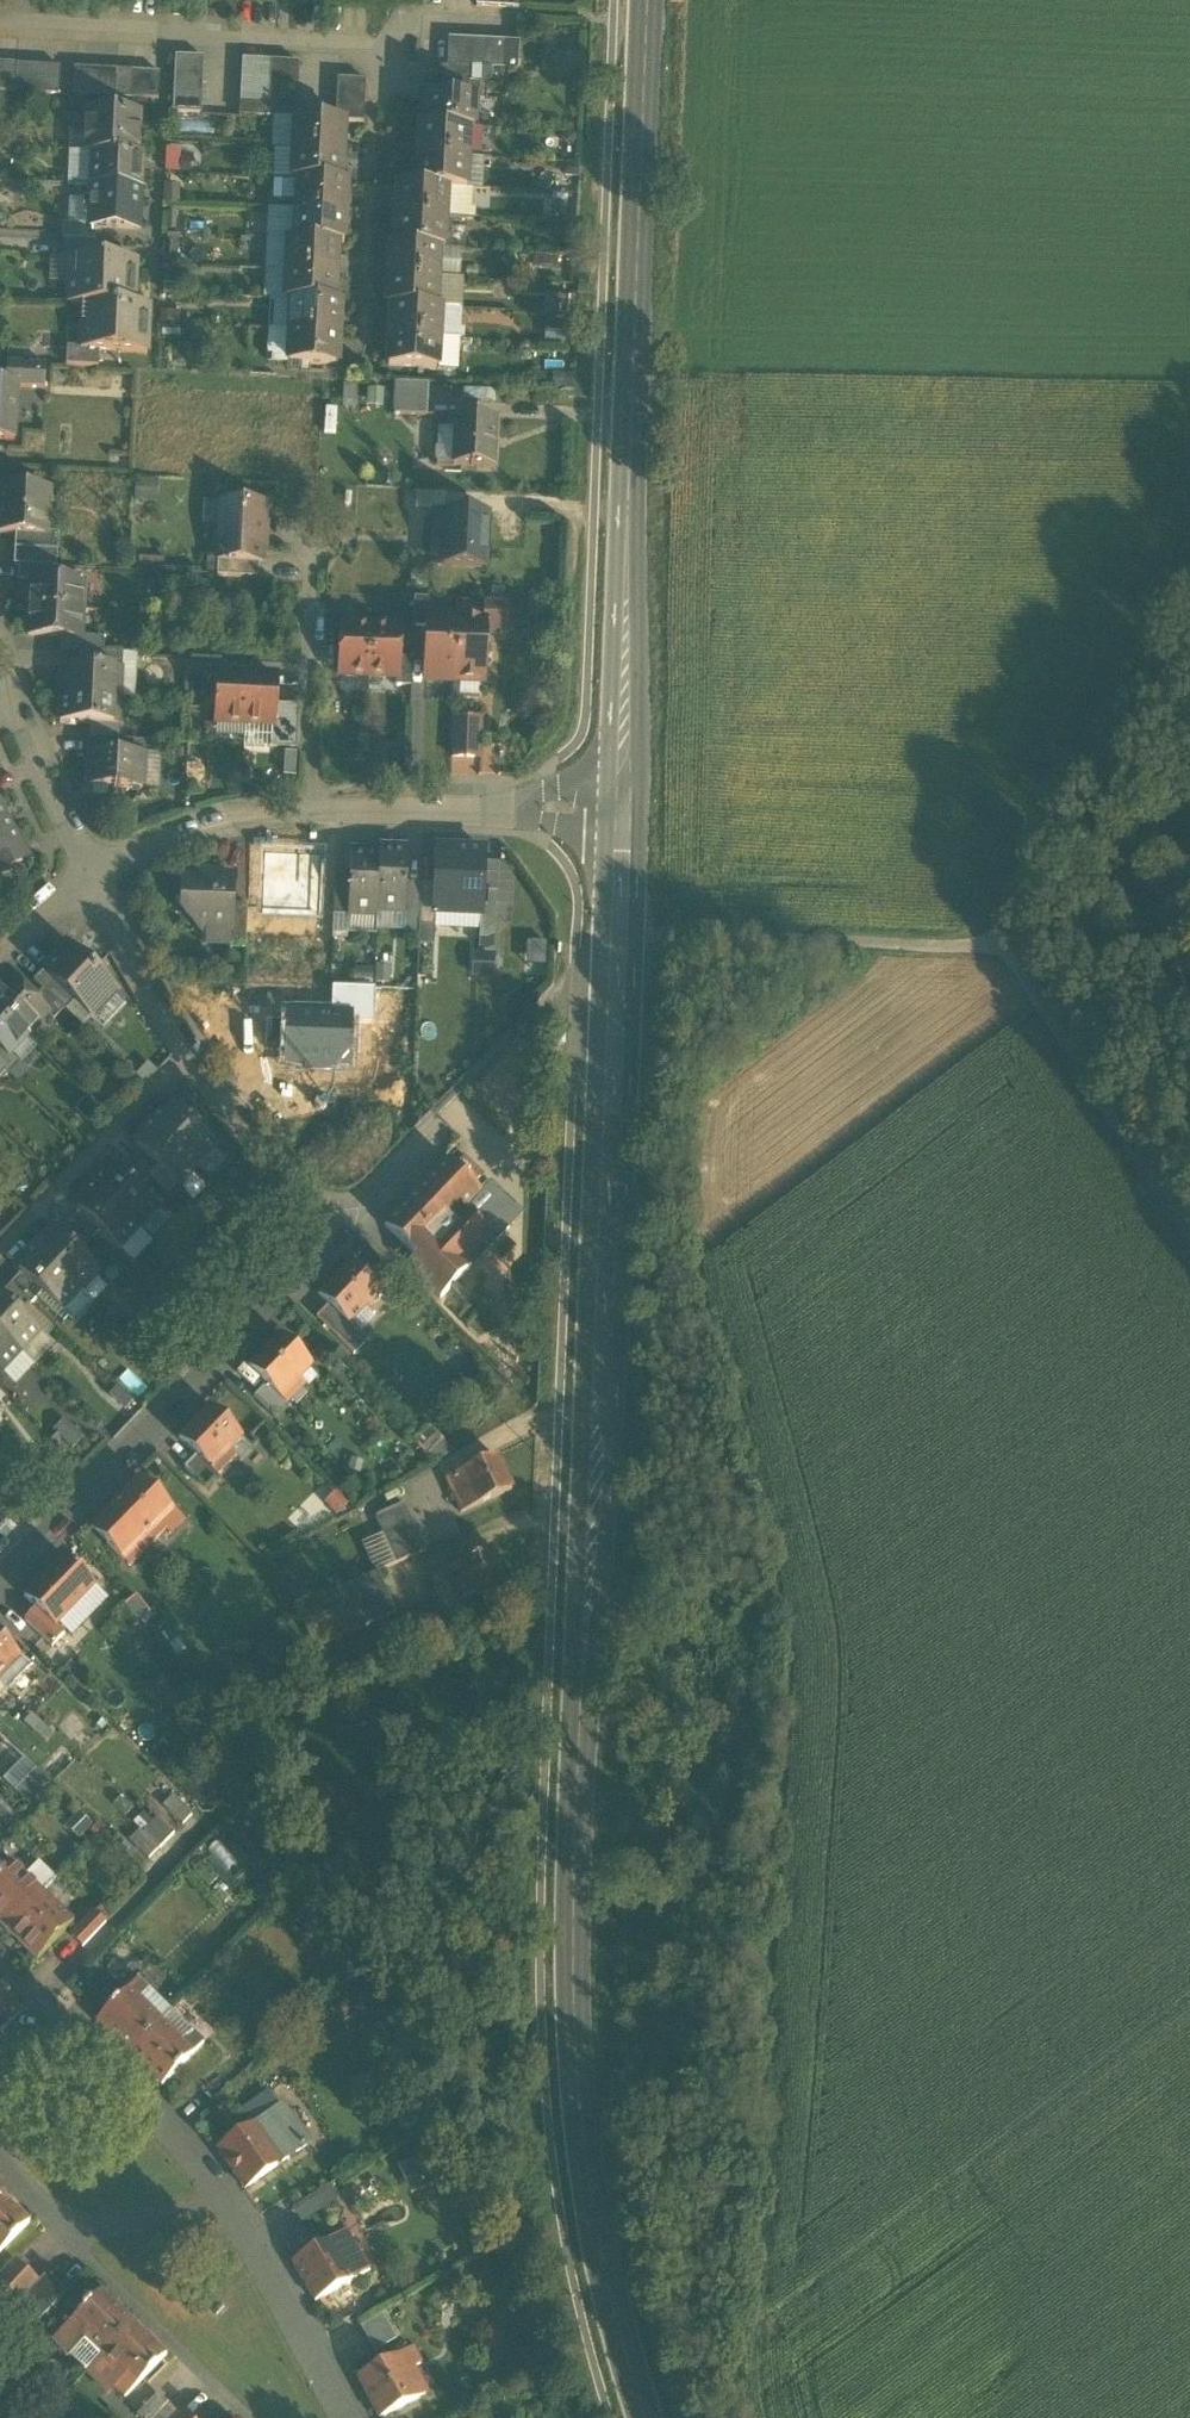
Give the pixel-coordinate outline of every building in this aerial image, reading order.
[(512,9),(515,0),(477,0),(477,6),(476,6),(476,7),(512,9)] [(446,68),(461,69),(462,40),(448,40),(446,68)] [(476,41),(462,40),(461,69),(471,69),(474,70),(476,41)] [(490,42),(476,41),(474,70),(489,70),(491,42),(490,42)] [(505,43),(491,42),(489,70),(503,71),(505,43)] [(519,43),(505,43),(503,71),(517,72),(519,43)] [(175,57),(174,71),(202,73),(203,58),(175,57)] [(241,60),(241,75),(269,75),(270,62),(241,60)] [(270,62),(269,75),(298,77),(298,63),(270,62)] [(16,65),(2,64),(0,93),(15,94),(16,65)] [(60,67),(16,65),(15,94),(58,96),(60,67)] [(437,83),(451,83),(470,84),(471,69),(461,69),(446,68),(438,68),(437,83)] [(87,97),(87,70),(74,69),(72,97),(87,97)] [(101,98),(102,71),(87,70),(87,97),(101,98)] [(102,71),(101,98),(115,99),(117,71),(102,71)] [(115,99),(129,99),(131,72),(117,71),(115,99)] [(174,71),(173,85),(202,87),(202,73),(174,71)] [(129,99),(144,100),(145,73),(131,72),(129,99)] [(159,74),(145,73),(144,100),(158,101),(159,74)] [(268,90),(269,75),(241,75),(240,89),(268,90)] [(269,75),(268,90),(297,92),(298,77),(269,75)] [(336,94),(335,108),(335,117),(335,122),(343,123),(363,124),(364,110),(364,95),(365,81),(337,80),(336,94)] [(480,84),(470,84),(451,83),(450,98),(475,99),(479,100),(480,84)] [(173,85),(173,100),(201,101),(202,87),(173,85)] [(268,104),(268,90),(240,89),(239,103),(268,104)] [(268,90),(268,104),(296,106),(297,92),(268,90)] [(426,96),(424,127),(468,131),(473,131),(475,99),(450,98),(426,96)] [(201,111),(201,101),(173,100),(172,109),(172,114),(200,115),(201,111)] [(267,119),(268,104),(239,103),(239,113),(239,117),(267,119)] [(296,115),(296,106),(268,104),(267,119),(272,119),(296,120),(296,115)] [(84,153),(93,153),(136,155),(138,114),(86,111),(85,134),(84,153)] [(270,150),(273,150),(292,151),(294,120),(272,119),(270,150)] [(294,120),(292,151),(342,154),(343,123),(335,122),(294,120)] [(419,126),(417,157),(466,160),(468,131),(424,127),(419,126)] [(68,133),(67,152),(84,153),(85,134),(68,133)] [(179,170),(180,149),(166,149),(166,170),(179,170)] [(291,181),(292,151),(273,150),(272,180),(281,180),(291,181)] [(340,184),(342,154),(292,151),(291,181),(297,182),(340,184)] [(93,153),(84,153),(67,152),(66,185),(91,186),(93,153)] [(141,156),(136,155),(93,153),(91,186),(140,189),(141,156)] [(417,157),(416,187),(446,190),(465,191),(466,160),(417,157)] [(297,182),(291,181),(281,180),(280,202),(296,203),(297,182)] [(346,184),(340,184),(297,182),(296,203),(295,212),(344,214),(346,184)] [(89,226),(89,227),(95,227),(137,230),(140,189),(91,186),(90,202),(89,226)] [(397,186),(396,217),(445,219),(446,190),(416,187),(397,186)] [(90,202),(68,201),(67,225),(89,226),(90,202)] [(266,210),(265,240),(287,242),(293,242),(295,212),(266,210)] [(343,244),(344,214),(295,212),(293,242),(337,244),(343,244)] [(396,217),(394,246),(438,250),(443,250),(445,219),(396,217)] [(62,225),(62,240),(95,242),(95,227),(89,227),(89,226),(67,225),(62,225)] [(61,259),(77,260),(77,258),(95,259),(95,242),(62,240),(61,259)] [(286,272),(287,242),(265,240),(263,270),(286,272)] [(335,274),(337,244),(293,242),(287,242),(286,272),(335,274)] [(389,246),(388,277),(437,279),(438,250),(394,246),(389,246)] [(82,304),(89,305),(135,307),(137,260),(95,259),(77,258),(77,260),(76,280),(68,280),(68,285),(67,304),(82,304)] [(48,284),(68,285),(68,280),(76,280),(77,260),(61,259),(49,259),(48,284)] [(285,302),(286,272),(263,270),(262,300),(267,301),(285,302)] [(334,304),(335,274),(286,272),(285,302),(290,302),(334,304)] [(386,308),(391,308),(435,309),(437,279),(388,277),(386,308)] [(545,293),(543,314),(571,316),(573,296),(545,293)] [(290,302),(285,302),(267,301),(265,331),(289,332),(290,302)] [(340,305),(334,304),(290,302),(289,332),(338,335),(340,305)] [(82,304),(81,326),(88,326),(89,305),(82,304)] [(148,307),(135,307),(89,305),(88,326),(81,326),(80,348),(80,351),(98,352),(147,354),(147,341),(148,307)] [(391,308),(389,337),(438,340),(440,309),(435,309),(391,308)] [(76,346),(77,326),(61,326),(61,346),(76,346)] [(288,363),(289,332),(265,331),(264,367),(287,368),(288,363)] [(337,366),(338,335),(289,332),(288,363),(337,366)] [(437,371),(438,340),(389,337),(388,368),(437,371)] [(65,366),(98,367),(98,352),(80,351),(80,348),(66,348),(65,366)] [(16,389),(44,391),(45,365),(7,363),(6,383),(17,383),(16,389)] [(14,441),(16,389),(17,383),(6,383),(0,382),(0,441),(14,441)] [(394,416),(427,417),(429,385),(395,383),(394,416)] [(453,467),(492,469),(495,419),(439,416),(438,432),(455,433),(453,467)] [(46,538),(46,536),(48,490),(1,488),(0,504),(0,536),(15,536),(46,538)] [(432,515),(443,515),(444,498),(411,497),(410,514),(432,515)] [(259,551),(262,551),(264,504),(221,501),(218,549),(228,550),(259,551)] [(443,568),(486,571),(489,517),(443,515),(432,515),(431,535),(445,536),(443,568)] [(445,536),(431,535),(429,568),(443,568),(445,536)] [(14,567),(18,567),(54,569),(56,569),(58,537),(46,536),(46,538),(15,536),(14,567)] [(227,577),(258,579),(259,551),(228,550),(228,557),(227,577)] [(217,577),(227,577),(228,557),(218,556),(217,577)] [(53,583),(54,569),(18,567),(17,583),(30,584),(31,582),(53,583)] [(30,584),(29,609),(81,612),(83,585),(53,583),(31,582),(30,584)] [(413,629),(427,629),(427,620),(428,601),(414,600),(413,629)] [(484,632),(505,633),(507,605),(484,603),(483,622),(485,622),(484,632)] [(80,639),(81,612),(29,609),(28,637),(61,639),(80,640),(80,639)] [(425,682),(454,683),(456,621),(427,620),(427,629),(425,682)] [(483,622),(456,621),(454,683),(482,684),(484,632),(485,622),(483,622)] [(339,678),(368,679),(370,629),(341,628),(339,678)] [(398,630),(370,629),(368,679),(395,680),(397,680),(397,659),(398,630)] [(80,654),(103,655),(104,640),(80,639),(80,640),(61,639),(60,653),(80,654)] [(122,656),(103,655),(80,654),(79,668),(122,670),(122,656)] [(190,678),(218,680),(218,675),(220,675),(220,661),(190,659),(190,678)] [(395,687),(410,688),(411,659),(397,659),(397,680),(395,680),(395,687)] [(62,667),(61,696),(120,699),(122,670),(79,668),(62,667)] [(216,725),(245,726),(247,676),(220,675),(218,675),(218,680),(216,725)] [(276,678),(247,676),(245,726),(272,728),(273,728),(274,706),(276,678)] [(119,727),(120,699),(61,696),(60,724),(90,726),(119,727)] [(271,749),(296,750),(297,707),(274,706),(273,728),(272,728),(271,749)] [(451,758),(479,759),(481,723),(452,723),(451,758)] [(90,726),(90,740),(118,741),(119,727),(90,726)] [(133,742),(118,741),(90,740),(89,754),(132,757),(133,742)] [(88,788),(142,791),(144,757),(132,757),(89,754),(88,788)] [(7,821),(0,825),(0,857),(15,849),(21,846),(7,821)] [(0,857),(0,874),(22,862),(15,849),(0,857)] [(378,849),(378,854),(377,912),(405,914),(406,885),(407,850),(378,849)] [(484,851),(436,849),(435,886),(433,915),(434,915),(480,917),(482,893),(484,851)] [(262,917),(317,919),(317,915),(319,855),(264,853),(262,917)] [(377,917),(377,912),(378,854),(350,853),(348,887),(347,916),(376,917),(377,917)] [(175,903),(205,935),(210,930),(229,931),(230,931),(231,905),(232,879),(183,877),(182,896),(175,903)] [(405,914),(419,914),(420,885),(406,885),(405,914)] [(419,914),(418,928),(434,929),(434,915),(433,915),(435,886),(420,885),(419,914)] [(333,916),(347,916),(348,887),(334,887),(333,916)] [(494,950),(497,893),(482,893),(480,917),(480,931),(479,950),(494,950)] [(228,948),(246,948),(247,906),(231,905),(230,931),(229,931),(228,948)] [(404,933),(405,914),(377,912),(377,917),(376,917),(375,932),(404,933)] [(405,914),(404,933),(418,934),(418,928),(419,914),(405,914)] [(333,916),(317,915),(317,919),(316,945),(332,946),(332,941),(333,916)] [(480,931),(480,917),(434,915),(434,929),(480,931)] [(346,936),(347,916),(333,916),(332,941),(347,941),(346,936)] [(375,932),(376,917),(347,916),(346,936),(375,937),(375,932)] [(434,946),(434,929),(418,928),(418,934),(418,945),(434,946)] [(75,1001),(91,1016),(114,992),(67,947),(43,971),(75,1001)] [(495,956),(472,955),(470,978),(494,979),(495,956)] [(34,982),(43,991),(64,1010),(65,1012),(81,1027),(91,1016),(75,1001),(43,971),(34,982)] [(0,990),(0,1009),(28,1035),(46,1015),(47,1014),(33,1001),(10,979),(0,990)] [(350,1018),(350,1023),(374,1024),(375,990),(332,988),(331,1017),(350,1018)] [(53,1022),(64,1010),(43,991),(33,1001),(47,1014),(46,1015),(53,1022)] [(114,992),(91,1016),(101,1026),(124,1001),(114,992)] [(28,1035),(0,1009),(0,1048),(8,1056),(9,1055),(28,1035)] [(331,1065),(348,1065),(350,1023),(350,1018),(331,1017),(288,1015),(286,1063),(307,1064),(307,1069),(331,1069),(331,1065)] [(5,1073),(9,1076),(20,1064),(9,1055),(8,1056),(0,1048),(0,1068),(5,1073)] [(177,1109),(198,1129),(208,1118),(187,1098),(177,1109)] [(170,1102),(156,1117),(161,1122),(175,1107),(170,1102)] [(156,1117),(151,1122),(199,1168),(215,1151),(218,1148),(198,1129),(177,1109),(175,1107),(161,1122),(156,1117)] [(179,1189),(199,1168),(151,1122),(144,1129),(150,1134),(135,1148),(137,1150),(158,1170),(179,1189)] [(130,1144),(135,1148),(150,1134),(144,1129),(130,1144)] [(137,1150),(128,1160),(118,1170),(139,1190),(149,1180),(158,1170),(137,1150)] [(215,1151),(199,1168),(211,1179),(227,1162),(215,1151)] [(455,1168),(473,1186),(482,1176),(464,1158),(455,1168)] [(384,1227),(416,1257),(417,1258),(452,1222),(469,1205),(481,1193),(473,1186),(455,1168),(448,1161),(384,1227)] [(111,1163),(97,1179),(102,1184),(116,1169),(111,1163)] [(97,1179),(91,1184),(140,1230),(152,1242),(172,1221),(159,1209),(139,1190),(118,1170),(116,1169),(102,1184),(97,1179)] [(521,1215),(489,1183),(481,1193),(469,1205),(479,1215),(491,1203),(512,1224),(521,1215)] [(120,1251),(140,1230),(91,1184),(85,1191),(90,1196),(77,1210),(79,1212),(100,1232),(120,1251)] [(72,1205),(77,1210),(90,1196),(85,1191),(72,1205)] [(491,1203),(479,1215),(469,1205),(452,1222),(479,1248),(478,1249),(483,1254),(512,1224),(491,1203)] [(79,1212),(69,1222),(90,1242),(100,1232),(79,1212)] [(80,1253),(90,1242),(69,1222),(59,1233),(80,1253)] [(479,1248),(452,1222),(417,1258),(416,1257),(407,1267),(440,1299),(470,1268),(464,1263),(478,1249),(479,1248)] [(51,1226),(38,1241),(43,1246),(57,1231),(51,1226)] [(38,1241),(32,1247),(81,1293),(100,1272),(80,1253),(59,1233),(57,1231),(43,1246),(38,1241)] [(41,1294),(68,1320),(74,1325),(93,1304),(81,1293),(32,1247),(27,1253),(32,1258),(18,1273),(20,1274),(41,1294)] [(464,1263),(470,1268),(483,1254),(478,1249),(464,1263)] [(13,1267),(18,1273),(32,1258),(27,1253),(13,1267)] [(328,1307),(356,1334),(357,1333),(373,1317),(367,1310),(381,1297),(349,1265),(318,1296),(328,1307)] [(20,1274),(10,1285),(31,1305),(41,1294),(20,1274)] [(31,1305),(10,1285),(0,1295),(0,1296),(21,1316),(31,1305)] [(64,1325),(68,1320),(41,1294),(37,1300),(64,1325)] [(22,1355),(41,1335),(21,1316),(0,1296),(0,1334),(22,1355)] [(396,1310),(381,1297),(350,1327),(367,1343),(396,1310)] [(316,1320),(353,1357),(367,1343),(357,1333),(356,1334),(328,1307),(316,1320)] [(22,1355),(0,1334),(0,1375),(2,1377),(22,1355)] [(266,1387),(286,1406),(304,1388),(298,1382),(311,1369),(279,1337),(248,1368),(266,1387)] [(254,1399),(274,1419),(286,1406),(266,1387),(254,1399)] [(217,1477),(234,1459),(225,1449),(238,1436),(208,1407),(178,1439),(196,1457),(217,1477)] [(71,1449),(83,1435),(64,1418),(51,1431),(71,1449)] [(443,1441),(429,1426),(413,1441),(427,1456),(443,1441)] [(252,1449),(238,1436),(225,1449),(234,1459),(239,1463),(252,1449)] [(184,1470),(204,1490),(217,1477),(196,1457),(184,1470)] [(444,1482),(460,1515),(511,1491),(495,1458),(444,1482)] [(124,1525),(148,1548),(164,1531),(158,1525),(171,1512),(139,1480),(109,1511),(124,1525)] [(348,1506),(336,1493),(324,1504),(336,1517),(348,1506)] [(382,1535),(396,1565),(424,1552),(402,1505),(374,1518),(382,1535)] [(90,1530),(105,1545),(124,1525),(109,1511),(90,1530)] [(184,1524),(171,1512),(158,1525),(164,1531),(171,1537),(184,1524)] [(105,1545),(129,1568),(148,1548),(124,1525),(105,1545)] [(362,1544),(376,1574),(396,1565),(382,1535),(362,1544)] [(441,1572),(454,1605),(505,1586),(493,1553),(441,1572)] [(36,1610),(55,1628),(94,1587),(63,1558),(24,1599),(36,1610)] [(340,1638),(394,1614),(376,1574),(322,1599),(340,1638)] [(108,1600),(94,1587),(55,1628),(64,1636),(69,1641),(108,1600)] [(135,1597),(127,1604),(140,1622),(149,1615),(135,1597)] [(124,1634),(140,1622),(127,1604),(111,1617),(124,1634)] [(24,1622),(52,1648),(64,1636),(55,1628),(36,1610),(24,1622)] [(20,1657),(0,1638),(0,1678),(20,1657)] [(20,1657),(0,1678),(0,1687),(5,1692),(30,1667),(20,1657)] [(53,1736),(31,1716),(23,1725),(45,1745),(53,1736)] [(3,1781),(14,1792),(37,1769),(25,1758),(3,1781)] [(37,1769),(14,1792),(29,1807),(52,1784),(37,1769)] [(214,1791),(194,1772),(179,1787),(200,1807),(214,1791)] [(163,1807),(182,1825),(192,1815),(173,1797),(163,1807)] [(10,1820),(0,1810),(0,1830),(10,1820)] [(91,1828),(78,1814),(65,1827),(79,1841),(91,1828)] [(159,1849),(168,1839),(153,1824),(144,1816),(134,1826),(143,1834),(159,1849)] [(160,1817),(153,1824),(168,1839),(175,1832),(160,1817)] [(148,1860),(159,1849),(143,1834),(133,1845),(148,1860)] [(5,1931),(42,1894),(53,1883),(56,1880),(38,1863),(25,1877),(11,1863),(0,1874),(0,1926),(5,1931)] [(53,1883),(42,1894),(58,1909),(69,1899),(53,1883)] [(58,1909),(42,1894),(5,1931),(36,1961),(72,1923),(58,1909)] [(71,1938),(82,1948),(105,1924),(94,1914),(71,1938)] [(96,2022),(129,2055),(161,2022),(140,2002),(150,1992),(138,1980),(96,2022)] [(140,2002),(161,2022),(171,2012),(150,1992),(140,2002)] [(20,2012),(0,1993),(0,2033),(20,2012)] [(191,2032),(171,2012),(161,2022),(181,2042),(191,2032)] [(181,2042),(161,2022),(129,2055),(161,2086),(203,2044),(191,2032),(181,2042)] [(269,2117),(280,2109),(268,2092),(240,2112),(252,2129),(269,2117)] [(280,2109),(269,2117),(295,2155),(307,2147),(280,2109)] [(244,2191),(295,2155),(269,2117),(252,2129),(218,2153),(244,2191)] [(434,2184),(421,2156),(398,2167),(410,2195),(434,2184)] [(315,2195),(322,2206),(334,2198),(327,2187),(315,2195)] [(0,2195),(0,2252),(29,2223),(0,2195)] [(301,2225),(325,2210),(322,2206),(315,2195),(292,2210),(301,2225)] [(334,2198),(322,2206),(325,2210),(337,2202),(334,2198)] [(291,2263),(316,2303),(369,2270),(344,2230),(291,2263)] [(18,2304),(37,2284),(15,2263),(0,2279),(0,2308),(8,2316),(18,2304)] [(46,2275),(37,2284),(18,2304),(30,2316),(38,2323),(44,2316),(66,2294),(46,2275)] [(53,2341),(86,2373),(133,2324),(100,2292),(68,2325),(53,2341)] [(399,2337),(384,2312),(359,2327),(374,2352),(399,2337)] [(166,2356),(133,2324),(86,2373),(106,2394),(112,2388),(124,2399),(166,2356)] [(379,2417),(383,2417),(419,2399),(406,2374),(415,2370),(421,2366),(413,2350),(358,2379),(379,2417)] [(427,2394),(415,2370),(406,2374),(419,2399),(427,2394)] [(136,2417),(155,2417),(168,2405),(157,2395),(136,2417)] [(168,2405),(155,2417),(175,2417),(178,2415),(168,2405)]
